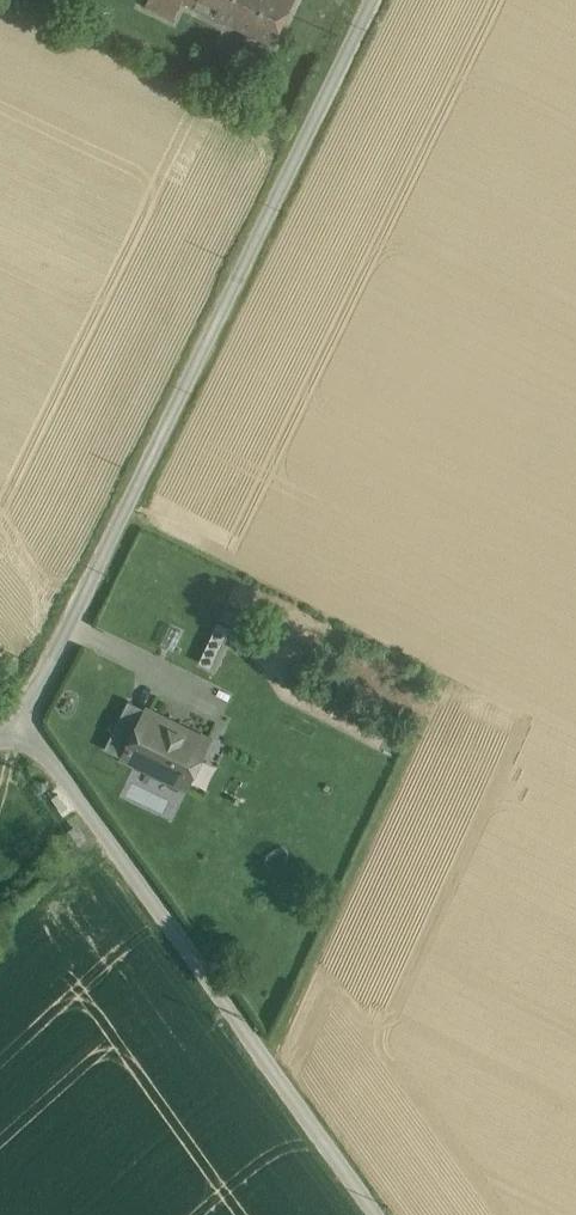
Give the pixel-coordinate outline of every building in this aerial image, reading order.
[(180,17),(185,7),(188,0),(141,0),(180,17)] [(185,7),(258,40),(276,0),(188,0),(185,7)] [(258,40),(273,46),(294,0),(276,0),(258,40)] [(232,625),(241,608),(227,600),(218,617),(232,625)] [(212,669),(232,626),(216,619),(197,662),(212,669)] [(260,633),(247,627),(238,647),(251,653),(260,633)] [(120,753),(142,707),(129,700),(106,747),(120,753)] [(142,707),(120,753),(188,786),(210,740),(142,707)]
